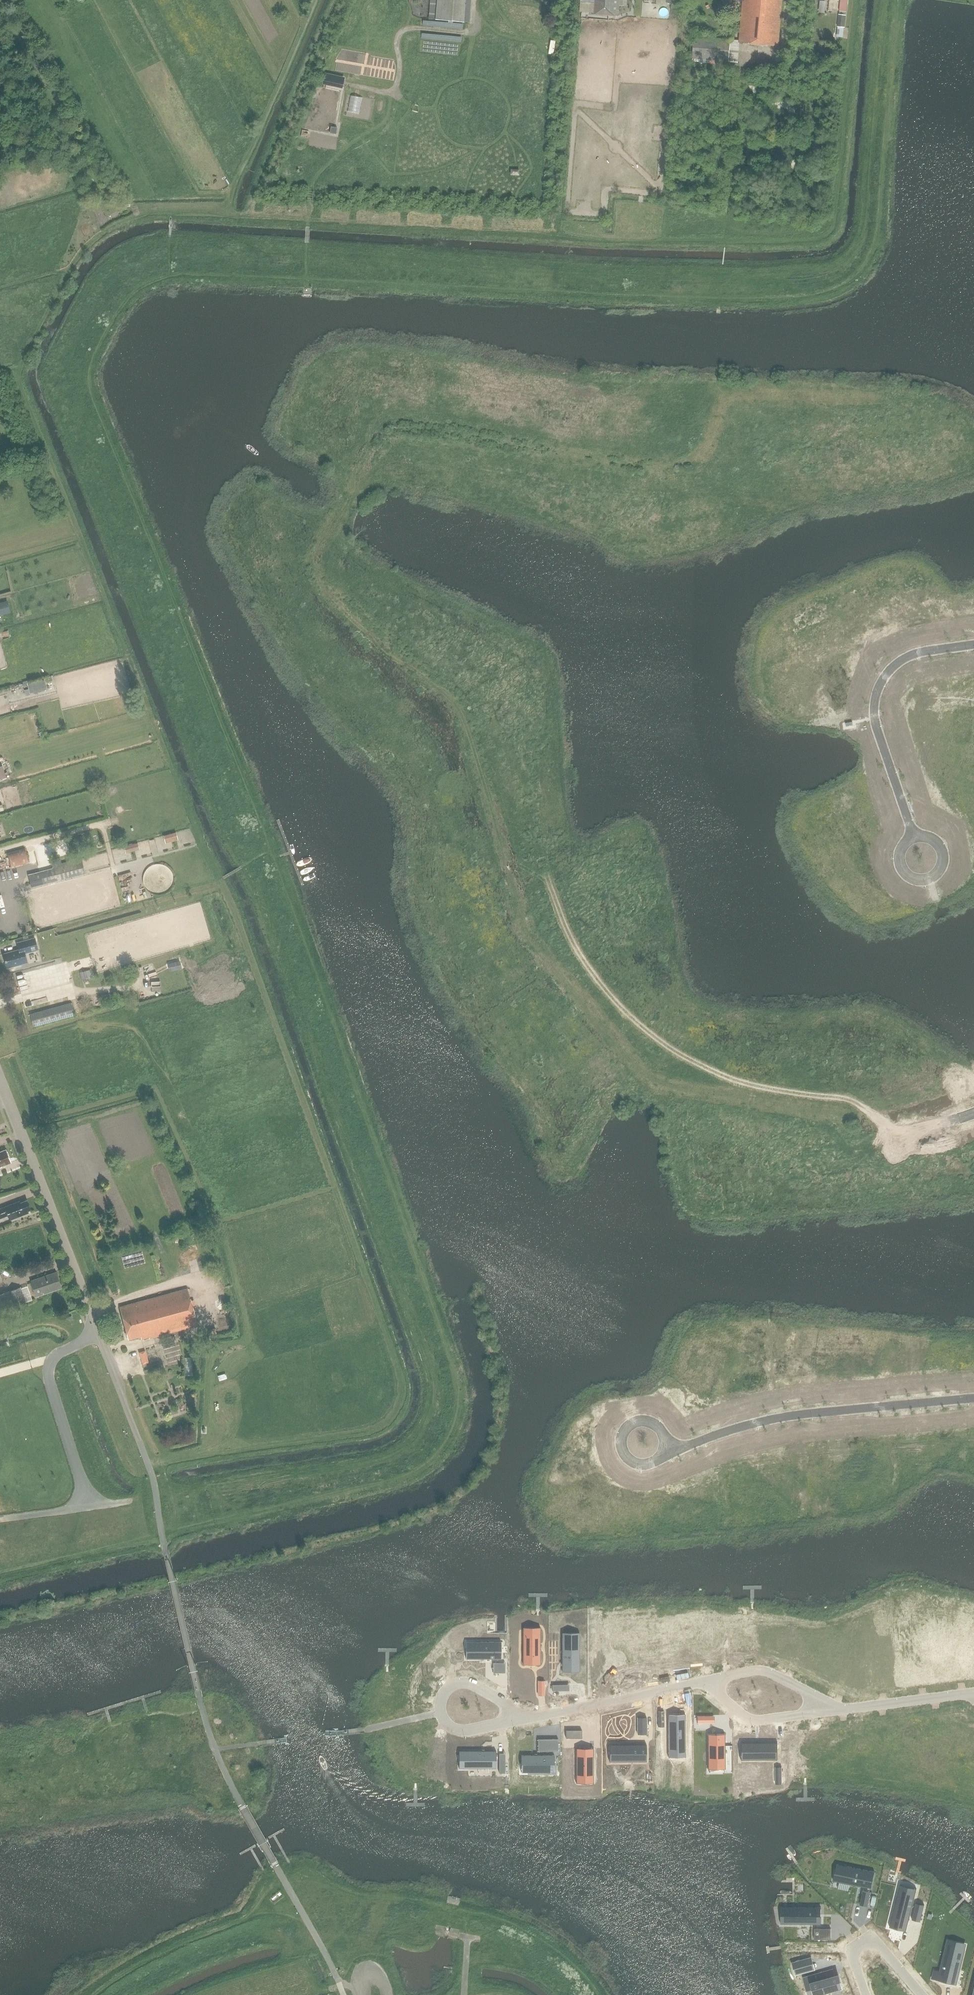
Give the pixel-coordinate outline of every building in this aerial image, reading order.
[(429,20),(464,23),(466,0),(431,0),(429,20)] [(580,4),(593,6),(592,15),(619,17),(620,7),(627,8),(628,0),(581,0),(580,4)] [(740,43),(778,46),(783,0),(743,0),(740,43)] [(840,13),(847,13),(848,0),(841,0),(840,13)] [(846,15),(838,14),(837,27),(845,27),(846,15)] [(424,31),(423,36),(463,42),(464,37),(424,31)] [(728,61),(729,39),(695,37),(693,59),(728,61)] [(349,48),(347,59),(364,64),(366,52),(349,48)] [(324,83),(342,87),(344,79),(326,75),(324,83)] [(0,603),(0,616),(11,613),(8,601),(0,603)] [(53,678),(35,683),(37,693),(56,688),(53,678)] [(176,832),(163,836),(165,843),(178,840),(176,832)] [(129,853),(142,849),(140,842),(126,846),(129,853)] [(24,849),(7,854),(10,867),(28,863),(24,849)] [(32,888),(85,874),(82,860),(54,867),(54,869),(28,875),(32,888)] [(17,943),(19,950),(3,954),(7,968),(28,963),(25,954),(38,950),(35,939),(17,943)] [(33,1027),(75,1016),(71,1003),(30,1015),(33,1027)] [(0,1153),(0,1168),(2,1168),(1,1166),(9,1163),(8,1159),(9,1159),(6,1151),(0,1153)] [(31,1210),(27,1202),(21,1205),(20,1202),(0,1210),(0,1219),(8,1215),(10,1220),(28,1213),(28,1211),(31,1210)] [(36,1296),(61,1288),(56,1273),(31,1281),(36,1296)] [(22,1290),(21,1288),(0,1295),(0,1315),(27,1305),(26,1302),(22,1290)] [(177,1331),(198,1326),(192,1306),(191,1301),(188,1288),(120,1307),(129,1339),(141,1335),(142,1339),(149,1337),(150,1339),(169,1333),(177,1331)] [(149,1363),(145,1351),(139,1353),(143,1365),(149,1363)] [(522,1634),(523,1665),(540,1665),(540,1634),(522,1634)] [(562,1639),(562,1672),(579,1672),(579,1639),(562,1639)] [(466,1648),(466,1659),(501,1659),(501,1641),(474,1641),(474,1648),(466,1648)] [(668,1714),(668,1752),(686,1752),(686,1714),(668,1714)] [(637,1718),(637,1735),(646,1735),(646,1718),(637,1718)] [(566,1731),(566,1739),(581,1739),(581,1731),(566,1731)] [(708,1735),(708,1764),(725,1764),(725,1735),(708,1735)] [(741,1743),(741,1754),(748,1754),(749,1761),(778,1760),(778,1743),(741,1743)] [(609,1745),(609,1756),(617,1756),(617,1763),(630,1763),(630,1760),(639,1760),(639,1763),(646,1763),(646,1756),(646,1745),(609,1745)] [(577,1749),(577,1778),(593,1778),(593,1749),(577,1749)] [(459,1751),(459,1762),(468,1762),(468,1769),(497,1768),(496,1751),(459,1751)] [(521,1755),(521,1766),(528,1766),(528,1773),(555,1773),(555,1755),(521,1755)] [(843,1865),(839,1882),(872,1889),(875,1872),(843,1865)] [(863,1891),(860,1905),(867,1906),(870,1893),(863,1891)] [(899,1891),(889,1927),(906,1932),(915,1895),(899,1891)] [(916,1903),(912,1919),(920,1921),(924,1905),(916,1903)] [(782,1907),(782,1925),(817,1926),(821,1926),(821,1918),(817,1918),(815,1918),(816,1908),(782,1907)] [(947,1947),(941,1973),(940,1980),(956,1984),(963,1951),(947,1947)] [(802,1961),(793,1963),(796,1974),(804,1971),(802,1961)] [(824,1972),(805,1977),(808,1985),(812,1984),(815,1994),(841,1987),(838,1976),(826,1979),(824,1972)]
